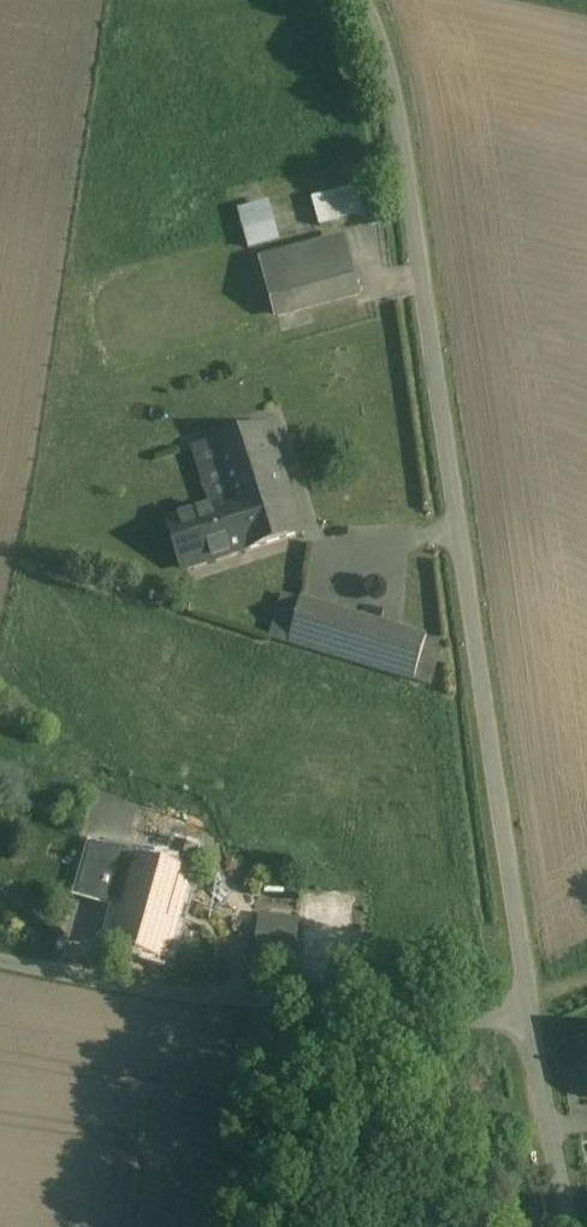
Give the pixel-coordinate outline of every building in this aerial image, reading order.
[(359,156),(345,160),(352,186),(366,182),(359,156)] [(367,187),(320,195),(325,224),(372,216),(367,187)] [(257,249),(289,241),(279,200),(247,208),(257,249)] [(342,239),(263,261),(278,317),(357,295),(342,239)] [(268,424),(210,443),(228,500),(211,505),(172,518),(188,571),(303,534),(268,424)] [(228,500),(210,443),(193,449),(211,505),(228,500)] [(443,643),(301,601),(288,643),(430,686),(443,643)] [(121,906),(178,921),(197,851),(177,845),(171,868),(93,846),(80,894),(121,906)] [(300,904),(256,900),(250,958),(293,963),(300,904)] [(121,906),(111,946),(167,961),(178,921),(121,906)]
